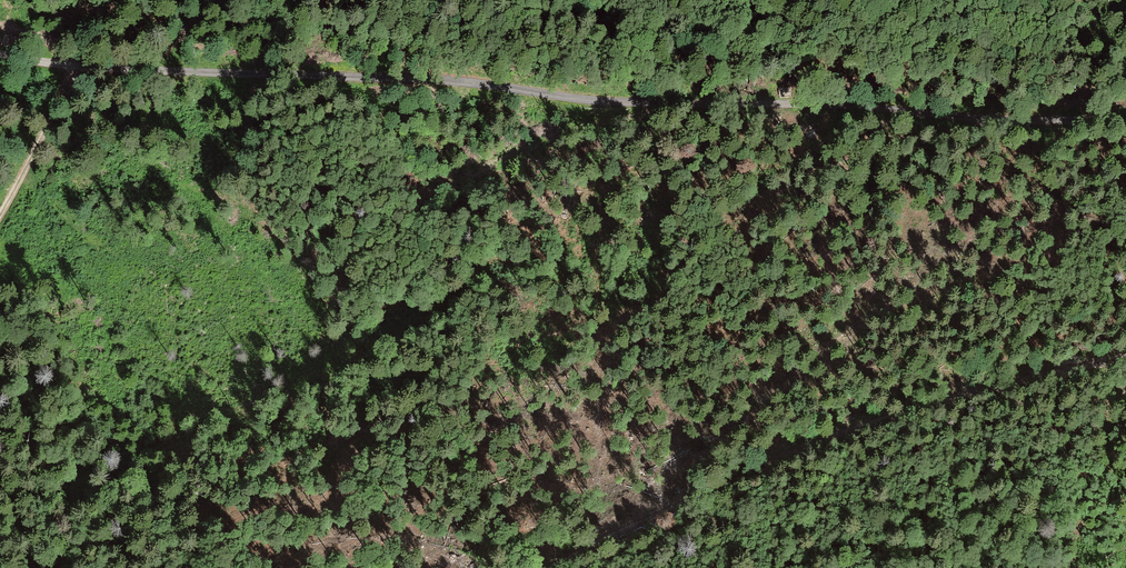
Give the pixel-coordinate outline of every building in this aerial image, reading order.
[(785,109),(776,114),(783,129),(793,124),(785,109)]
